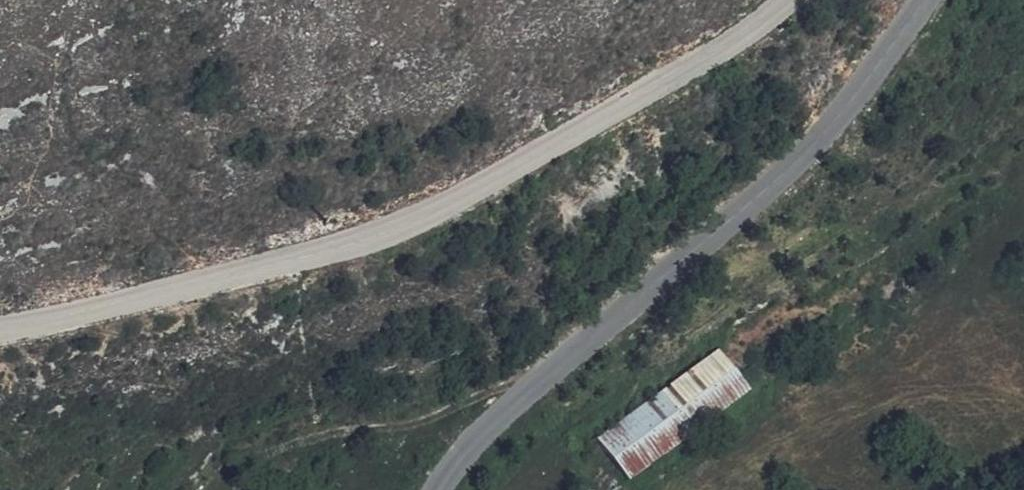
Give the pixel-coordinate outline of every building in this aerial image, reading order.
[(752,392),(719,347),(599,439),(631,486),(752,392)]
